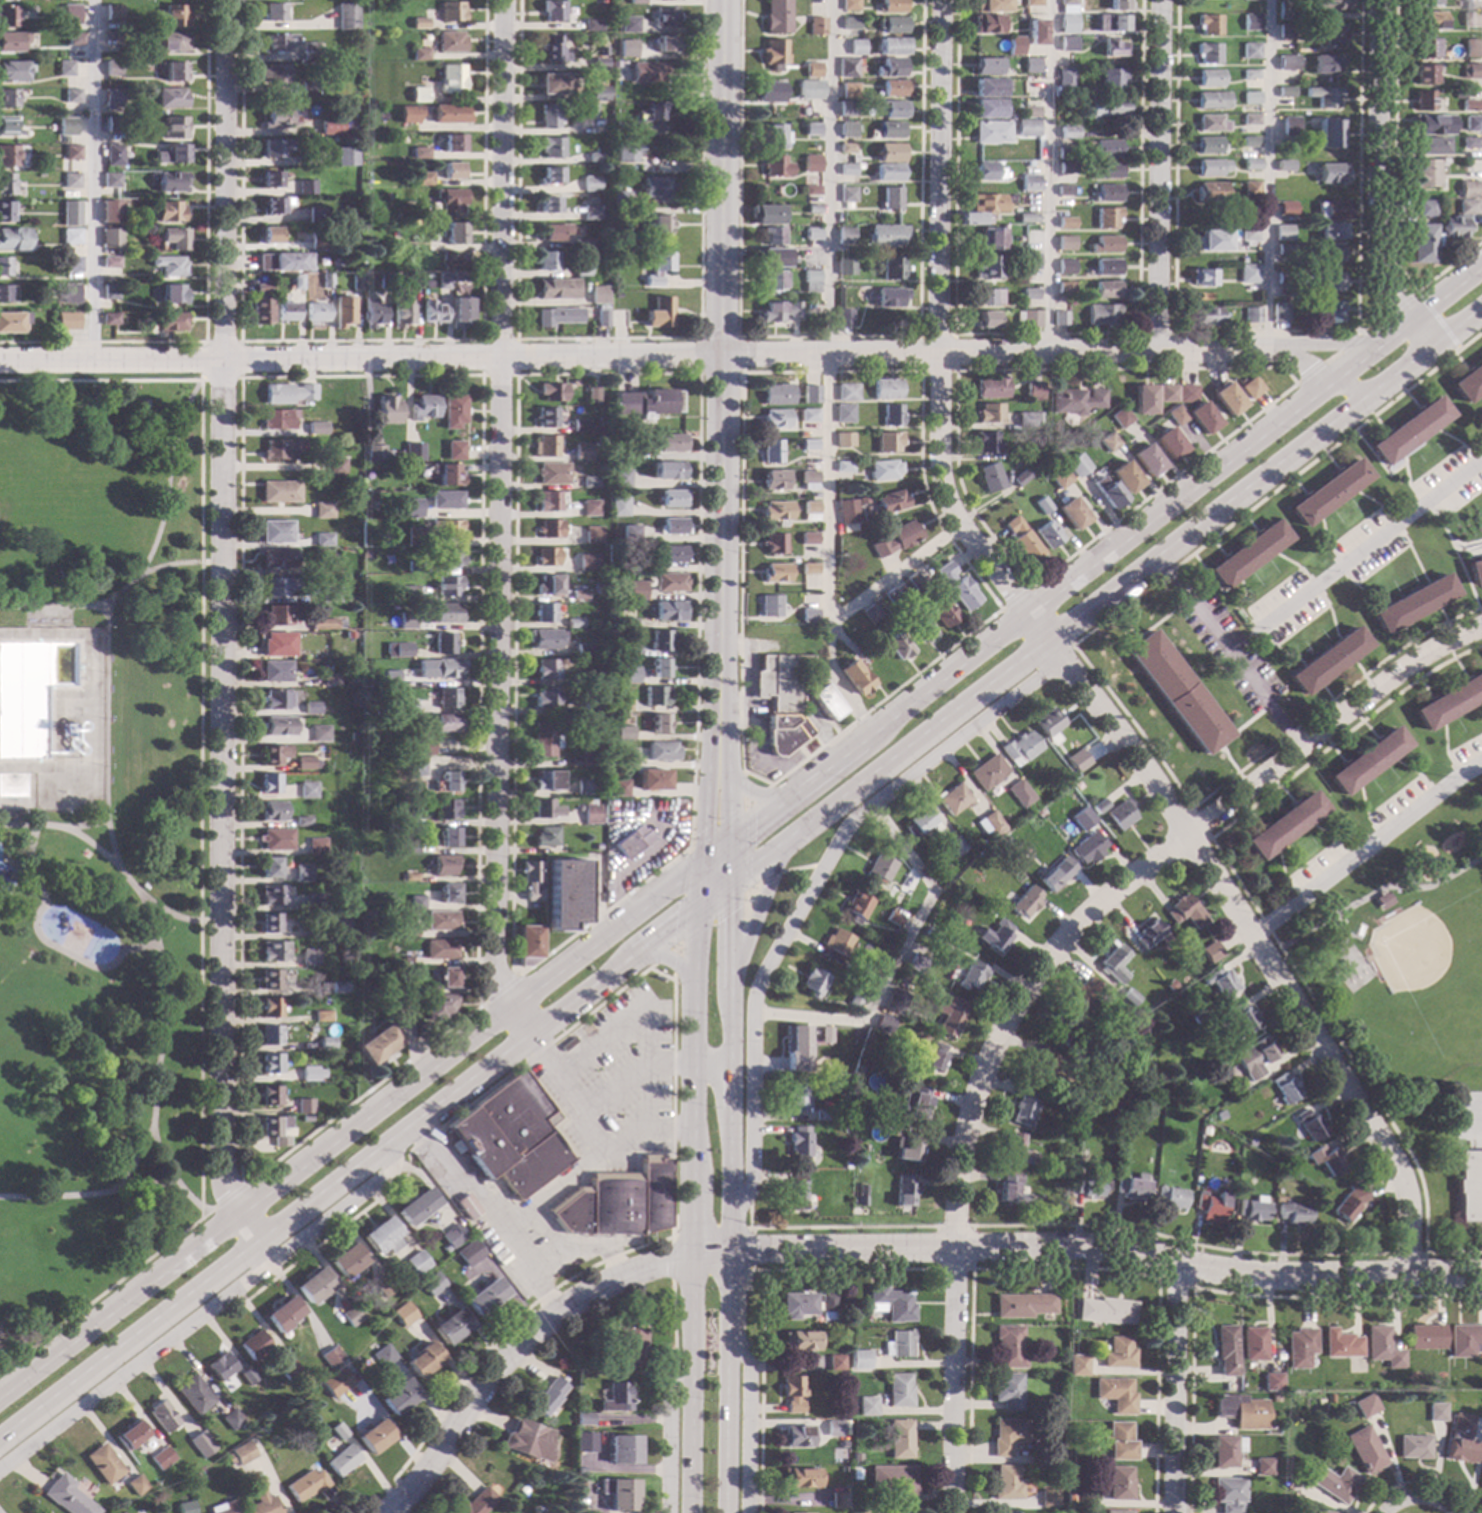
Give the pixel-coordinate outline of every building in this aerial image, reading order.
[(764,33),(764,0),(789,0),(789,33),(764,33)] [(841,10),(841,0),(857,0),(857,10),(841,10)] [(881,12),(881,0),(903,0),(903,12),(881,12)] [(974,12),(974,0),(1007,0),(1007,12),(974,12)] [(1059,5),(1059,0),(1075,0),(1075,5),(1074,5),(1074,13),(1060,13),(1060,5),(1059,5)] [(1108,9),(1109,0),(1125,0),(1125,9),(1108,9)] [(1313,9),(1313,0),(1349,0),(1349,9),(1313,9)] [(1459,1),(1459,0),(1476,0),(1476,9),(1462,9),(1462,1),(1459,1)] [(564,1),(564,21),(544,20),(544,12),(540,11),(541,1),(564,1)] [(1295,2),(1294,20),(1277,19),(1277,1),(1295,2)] [(358,30),(338,30),(338,3),(359,3),(358,30)] [(464,3),(463,21),(439,20),(440,3),(464,3)] [(283,21),(263,21),(263,4),(283,4),(283,21)] [(79,24),(63,24),(63,5),(79,5),(79,24)] [(120,15),(106,15),(106,5),(120,5),(120,15)] [(185,12),(187,12),(187,27),(157,27),(157,15),(165,15),(165,5),(185,5),(185,12)] [(16,27),(0,27),(0,6),(15,6),(15,20),(16,20),(16,27)] [(675,28),(652,27),(652,17),(654,17),(655,7),(675,7),(675,28)] [(1476,27),(1461,27),(1461,11),(1477,12),(1476,27)] [(1442,29),(1414,29),(1414,12),(1442,12),(1442,29)] [(1258,30),(1242,30),(1242,14),(1258,14),(1258,30)] [(1075,33),(1059,33),(1059,15),(1075,15),(1075,33)] [(1125,31),(1096,31),(1097,15),(1125,15),(1125,31)] [(1219,35),(1199,34),(1199,26),(1196,26),(1196,15),(1219,15),(1219,35)] [(1000,33),(973,33),(973,16),(1001,16),(1000,33)] [(636,32),(619,32),(619,17),(636,18),(636,32)] [(824,35),(808,35),(808,17),(824,17),(824,35)] [(905,33),(882,33),(882,29),(877,29),(877,20),(882,20),(882,17),(905,17),(905,33)] [(427,18),(426,29),(412,29),(412,18),(427,18)] [(857,30),(842,30),(842,18),(857,18),(857,30)] [(601,20),(601,32),(584,31),(584,19),(601,20)] [(1043,45),(1028,45),(1028,19),(1044,19),(1043,45)] [(1292,39),(1277,38),(1278,24),(1292,24),(1292,39)] [(1342,33),(1344,33),(1344,44),(1342,44),(1342,46),(1323,46),(1323,24),(1342,24),(1342,33)] [(82,46),(67,46),(67,32),(82,32),(82,46)] [(120,40),(117,40),(117,43),(105,43),(105,32),(120,32),(120,40)] [(186,52),(172,51),(172,52),(156,52),(156,32),(186,33),(186,52)] [(462,32),(461,36),(464,36),(463,51),(437,51),(437,32),(462,32)] [(22,52),(0,52),(0,33),(28,33),(28,43),(22,43),(22,52)] [(297,46),(285,46),(284,51),(269,51),(269,53),(263,53),(263,46),(266,46),(266,35),(297,36),(297,46)] [(672,39),(675,39),(675,52),(655,52),(655,35),(672,35),(672,39)] [(561,36),(560,52),(568,53),(568,62),(543,61),(543,50),(541,50),(541,44),(549,44),(549,36),(561,36)] [(1021,55),(1007,54),(1007,36),(1021,36),(1021,55)] [(1075,52),(1059,52),(1060,36),(1075,36),(1075,52)] [(908,52),(880,51),(880,37),(908,38),(908,52)] [(1113,41),(1125,42),(1124,56),(1102,55),(1102,37),(1113,37),(1113,41)] [(1433,58),(1414,58),(1414,49),(1414,38),(1433,38),(1433,58)] [(1478,57),(1463,57),(1463,39),(1478,39),(1478,57)] [(784,54),(786,54),(786,65),(779,65),(779,71),(770,71),(770,64),(762,64),(762,54),(759,54),(759,49),(764,49),(764,40),(784,40),(784,54)] [(862,56),(848,56),(847,40),(862,40),(862,56)] [(318,42),(318,50),(324,50),(324,59),(319,58),(319,64),(299,64),(299,59),(303,59),(303,42),(318,42)] [(1258,58),(1241,58),(1242,43),(1258,43),(1258,58)] [(1218,63),(1198,63),(1199,54),(1195,54),(1195,44),(1219,44),(1218,63)] [(606,55),(597,55),(597,47),(606,47),(606,55)] [(428,49),(428,60),(411,60),(412,48),(428,49)] [(638,49),(638,58),(623,58),(624,48),(638,49)] [(1296,70),(1278,70),(1278,55),(1296,55),(1296,70)] [(1340,67),(1336,67),(1336,73),(1313,73),(1313,55),(1340,55),(1340,67)] [(607,58),(607,69),(592,69),(593,58),(607,58)] [(902,77),(876,76),(876,66),(881,66),(881,58),(902,58),(902,77)] [(1000,75),(974,75),(975,58),(1000,59),(1000,75)] [(1038,73),(1022,73),(1023,58),(1039,58),(1038,73)] [(855,77),(837,77),(838,59),(855,59),(855,77)] [(25,81),(0,81),(0,61),(25,61),(25,81)] [(73,76),(58,76),(58,61),(73,61),(73,76)] [(120,76),(106,76),(106,61),(120,61),(120,76)] [(621,69),(611,69),(612,61),(621,61),(621,69)] [(666,73),(662,72),(661,82),(631,82),(631,62),(666,62),(666,73)] [(819,78),(805,78),(805,62),(816,62),(819,62),(819,78)] [(184,81),(165,81),(165,63),(184,63),(184,81)] [(286,83),(265,84),(265,79),(261,79),(262,69),(266,69),(266,64),(286,64),(286,83)] [(1478,79),(1465,79),(1465,77),(1459,77),(1459,65),(1464,65),(1464,64),(1478,64),(1478,79)] [(463,65),(462,94),(439,93),(440,65),(463,65)] [(1431,84),(1413,84),(1413,65),(1432,65),(1431,84)] [(1075,91),(1057,91),(1057,68),(1075,68),(1075,91)] [(1123,79),(1120,79),(1120,89),(1101,88),(1101,69),(1124,69),(1123,79)] [(1220,86),(1198,86),(1198,70),(1220,70),(1220,86)] [(1257,70),(1257,79),(1242,79),(1243,70),(1257,70)] [(569,75),(569,94),(538,93),(539,74),(569,75)] [(1001,82),(1006,82),(1006,87),(1001,87),(1001,98),(974,98),(974,79),(1001,79),(1001,82)] [(904,96),(882,96),(882,80),(904,80),(904,96)] [(322,82),(321,97),(302,97),(302,81),(322,82)] [(781,103),(756,102),(756,96),(752,96),(753,87),(756,87),(756,81),(782,81),(781,103)] [(819,90),(805,90),(805,81),(819,81),(819,90)] [(857,98),(841,98),(841,83),(857,83),(857,98)] [(607,86),(607,102),(590,101),(591,85),(607,86)] [(426,87),(426,103),(411,102),(412,87),(426,87)] [(1293,97),(1277,97),(1277,87),(1293,87),(1293,97)] [(186,108),(157,108),(157,88),(186,88),(186,108)] [(1339,98),(1335,98),(1335,108),(1316,108),(1316,97),(1305,97),(1305,88),(1339,88),(1339,98)] [(80,103),(65,103),(65,89),(80,89),(80,103)] [(122,107),(105,107),(105,89),(106,89),(122,89),(122,107)] [(15,107),(0,107),(0,90),(15,90),(15,107)] [(1430,111),(1413,110),(1413,91),(1430,91),(1430,111)] [(1258,104),(1243,104),(1243,92),(1258,92),(1258,104)] [(1227,108),(1196,108),(1196,93),(1227,93),(1227,108)] [(1124,116),(1097,115),(1097,124),(1084,125),(1084,115),(1090,115),(1090,98),(1125,99),(1124,116)] [(901,118),(883,118),(883,112),(880,112),(880,110),(879,110),(879,100),(901,100),(901,118)] [(1000,111),(1006,111),(1006,116),(974,117),(973,101),(1000,100),(1000,111)] [(1475,111),(1460,111),(1460,100),(1475,100),(1475,111)] [(854,116),(838,116),(838,102),(854,102),(854,116)] [(660,122),(640,121),(640,138),(626,138),(626,129),(633,129),(633,116),(635,116),(635,112),(645,112),(645,103),(660,103),(660,122)] [(558,105),(557,128),(541,127),(542,104),(558,105)] [(420,106),(416,124),(400,123),(400,105),(420,106)] [(465,106),(465,114),(468,114),(468,123),(432,122),(433,105),(465,106)] [(586,105),(596,105),(596,119),(585,119),(586,105)] [(1021,116),(1038,117),(1038,106),(1022,106),(1021,116)] [(290,116),(297,116),(297,125),(286,125),(286,128),(265,128),(265,122),(267,122),(267,108),(290,109),(290,116)] [(1258,125),(1241,125),(1241,114),(1258,114),(1258,125)] [(1220,121),(1227,121),(1227,131),(1197,131),(1197,115),(1220,115),(1220,121)] [(1449,135),(1411,135),(1411,115),(1449,116),(1449,135)] [(343,116),(342,135),(322,135),(322,116),(343,116)] [(1478,131),(1463,131),(1463,116),(1478,116),(1478,131)] [(15,136),(0,136),(0,117),(15,117),(15,136)] [(76,118),(76,136),(57,136),(58,117),(76,118)] [(127,132),(107,132),(107,117),(127,117),(127,132)] [(186,138),(163,138),(164,117),(187,117),(186,138)] [(1295,132),(1281,131),(1281,118),(1295,119),(1295,132)] [(1038,136),(1016,135),(1016,120),(1038,121),(1038,136)] [(1338,148),(1316,148),(1316,120),(1338,120),(1338,148)] [(1008,142),(996,142),(996,144),(973,144),(974,121),(1008,122),(1008,142)] [(854,138),(839,137),(839,122),(855,122),(854,138)] [(901,138),(878,138),(879,122),(901,122),(901,138)] [(819,135),(804,135),(804,123),(819,123),(819,135)] [(784,132),(788,132),(788,144),(786,144),(786,148),(770,148),(770,144),(763,144),(764,124),(784,125),(784,132)] [(1077,139),(1060,139),(1060,126),(1077,126),(1077,139)] [(463,136),(463,152),(443,151),(443,135),(463,136)] [(1257,147),(1241,147),(1241,136),(1257,136),(1257,147)] [(1219,144),(1223,144),(1223,153),(1196,153),(1196,137),(1219,137),(1219,144)] [(1477,148),(1460,148),(1460,137),(1477,137),(1477,148)] [(564,138),(563,158),(544,157),(544,149),(540,148),(541,138),(564,138)] [(1444,154),(1412,154),(1412,138),(1444,138),(1444,154)] [(291,151),(283,151),(283,157),(263,157),(263,139),(291,140),(291,151)] [(1117,157),(1094,157),(1094,140),(1118,140),(1117,157)] [(638,162),(612,162),(613,142),(639,143),(638,162)] [(901,162),(878,162),(878,143),(902,143),(901,162)] [(123,166),(106,165),(106,144),(123,145),(123,166)] [(853,153),(838,153),(838,144),(853,144),(853,153)] [(81,160),(65,160),(65,145),(81,145),(81,160)] [(186,163),(155,163),(155,152),(168,152),(168,145),(186,145),(186,163)] [(17,167),(0,167),(0,146),(17,146),(17,167)] [(358,147),(357,166),(337,166),(337,146),(358,147)] [(428,148),(428,158),(411,157),(411,148),(428,148)] [(1072,159),(1057,159),(1057,148),(1072,148),(1072,159)] [(604,153),(604,163),(589,162),(589,153),(604,153)] [(819,172),(803,172),(803,155),(819,155),(819,172)] [(783,163),(790,163),(789,177),(763,176),(763,156),(783,156),(783,163)] [(1220,161),(1227,161),(1226,171),(1220,171),(1220,176),(1197,176),(1198,159),(1220,160),(1220,161)] [(1259,170),(1243,169),(1243,159),(1259,159),(1259,170)] [(1436,186),(1413,186),(1413,170),(1415,170),(1415,160),(1436,160),(1436,186)] [(1118,178),(1091,178),(1091,169),(1096,170),(1096,161),(1119,162),(1118,178)] [(1290,171),(1276,171),(1276,161),(1290,161),(1290,171)] [(459,163),(459,179),(443,179),(444,162),(459,163)] [(1074,174),(1058,173),(1058,162),(1074,162),(1074,174)] [(900,181),(876,181),(876,163),(900,164),(900,181)] [(994,167),(1002,167),(1002,172),(1005,172),(1005,180),(975,180),(975,178),(972,178),(972,167),(976,167),(976,163),(994,163),(994,167)] [(855,175),(839,175),(839,164),(855,164),(855,175)] [(1342,171),(1346,171),(1346,181),(1342,181),(1342,182),(1316,182),(1317,164),(1342,164),(1342,171)] [(561,168),(561,183),(545,183),(545,186),(540,185),(540,178),(543,178),(543,168),(561,168)] [(186,192),(158,192),(158,172),(186,172),(186,192)] [(281,188),(262,187),(263,172),(281,172),(281,188)] [(120,187),(104,187),(104,173),(120,173),(120,187)] [(13,195),(0,195),(0,174),(13,174),(13,195)] [(80,188),(64,188),(64,174),(80,174),(80,188)] [(1037,191),(1021,191),(1022,174),(1026,174),(1038,174),(1037,191)] [(431,177),(431,186),(416,186),(416,176),(431,177)] [(599,192),(583,192),(583,177),(599,177),(599,192)] [(668,182),(674,182),(673,189),(668,189),(668,197),(641,197),(641,177),(668,177),(668,182)] [(316,181),(316,194),(299,194),(299,180),(316,181)] [(1258,196),(1242,196),(1243,181),(1258,181),(1258,196)] [(1475,196),(1459,196),(1459,181),(1476,181),(1475,196)] [(1223,201),(1222,201),(1222,207),(1209,208),(1210,201),(1195,201),(1195,186),(1198,186),(1198,182),(1224,183),(1223,201)] [(1071,196),(1056,195),(1056,185),(1071,185),(1071,196)] [(1118,201),(1092,201),(1092,192),(1096,192),(1096,185),(1119,185),(1118,201)] [(818,195),(802,195),(802,186),(818,186),(818,195)] [(900,210),(882,210),(882,187),(900,188),(900,210)] [(855,202),(850,202),(850,209),(843,209),(843,202),(839,202),(839,188),(855,188),(855,202)] [(465,190),(464,205),(461,205),(461,212),(440,211),(441,199),(435,199),(435,190),(465,190)] [(627,207),(612,207),(612,191),(628,192),(627,207)] [(1002,204),(1006,204),(1006,212),(972,212),(972,206),(970,206),(970,194),(1002,195),(1002,204)] [(558,198),(558,213),(539,212),(540,197),(558,198)] [(284,213),(268,214),(268,216),(262,216),(262,208),(264,208),(265,198),(284,198),(284,213)] [(1434,216),(1417,215),(1418,199),(1434,200),(1434,216)] [(121,223),(101,223),(101,200),(121,200),(121,223)] [(1476,214),(1457,214),(1457,200),(1459,200),(1476,200),(1476,214)] [(80,212),(66,212),(66,201),(80,201),(80,212)] [(181,205),(183,205),(183,221),(156,221),(156,201),(181,201),(181,205)] [(1343,209),(1348,209),(1348,218),(1344,218),(1344,219),(1316,221),(1315,202),(1343,201),(1343,209)] [(10,221),(0,221),(0,202),(10,202),(10,221)] [(1294,217),(1278,216),(1278,202),(1294,202),(1294,217)] [(600,205),(600,206),(605,206),(605,222),(584,221),(584,204),(600,205)] [(819,213),(805,213),(805,205),(819,205),(819,213)] [(781,224),(754,224),(754,218),(749,218),(749,206),(781,206),(781,224)] [(647,219),(633,219),(633,207),(647,207),(647,219)] [(328,209),(328,223),(309,222),(310,209),(328,209)] [(1119,218),(1115,218),(1115,228),(1096,228),(1096,209),(1119,209),(1119,218)] [(982,217),(990,217),(990,225),(959,224),(959,213),(982,213),(982,217)] [(1037,223),(1018,222),(1018,213),(1027,213),(1037,213),(1037,223)] [(666,223),(670,223),(670,227),(666,227),(666,242),(655,242),(655,236),(649,235),(650,214),(666,215),(666,223)] [(1464,238),(1442,238),(1442,216),(1464,216),(1464,238)] [(1073,228),(1057,228),(1058,217),(1073,218),(1073,228)] [(463,223),(463,244),(446,244),(446,242),(445,242),(445,237),(438,237),(438,230),(445,231),(446,222),(463,223)] [(1341,224),(1340,239),(1317,238),(1317,224),(1341,224)] [(1432,234),(1436,234),(1436,247),(1431,247),(1431,263),(1408,263),(1408,224),(1432,224),(1432,234)] [(570,225),(570,234),(560,233),(560,241),(542,240),(542,225),(570,225)] [(905,246),(868,246),(868,244),(864,243),(864,234),(868,234),(868,225),(905,226),(905,246)] [(1256,240),(1251,240),(1251,247),(1243,246),(1243,241),(1239,241),(1239,225),(1257,225),(1256,240)] [(1290,240),(1274,240),(1275,225),(1278,225),(1290,225),(1290,240)] [(280,243),(263,243),(263,227),(280,228),(280,243)] [(819,239),(804,239),(804,227),(819,227),(819,239)] [(1003,229),(1001,250),(981,249),(982,227),(1003,229)] [(80,245),(62,245),(62,228),(80,228),(80,245)] [(120,248),(101,248),(102,228),(120,228),(120,248)] [(186,250),(160,250),(160,228),(186,228),(186,250)] [(780,245),(764,245),(764,233),(760,233),(760,228),(780,228),(780,245)] [(852,244),(837,244),(837,228),(852,228),(852,244)] [(27,249),(0,249),(0,229),(27,229),(27,249)] [(328,232),(327,251),(311,251),(312,231),(328,232)] [(1227,250),(1200,250),(1200,231),(1227,231),(1227,250)] [(1073,251),(1057,250),(1057,236),(1073,236),(1073,251)] [(1118,252),(1090,252),(1090,244),(1095,244),(1095,236),(1118,236),(1118,252)] [(591,239),(591,244),(596,244),(595,249),(575,248),(576,238),(591,239)] [(1339,260),(1317,260),(1317,258),(1307,257),(1307,243),(1339,243),(1339,260)] [(1299,254),(1276,254),(1276,244),(1299,244),(1299,254)] [(786,256),(792,256),(791,263),(784,263),(784,267),(757,267),(757,249),(786,249),(786,256)] [(668,271),(659,271),(659,286),(643,286),(643,276),(649,276),(649,268),(646,268),(646,261),(649,261),(649,251),(669,251),(668,271)] [(557,252),(556,270),(537,270),(538,252),(557,252)] [(1038,270),(1022,270),(1022,253),(1038,253),(1038,270)] [(313,270),(259,270),(259,254),(313,254),(313,270)] [(81,272),(63,272),(63,256),(81,256),(81,272)] [(183,261),(186,261),(186,276),(161,276),(161,267),(151,267),(151,256),(183,256),(183,261)] [(1000,278),(974,277),(975,266),(980,266),(980,256),(1000,256),(1000,278)] [(119,268),(103,268),(103,257),(119,257),(119,268)] [(902,265),(904,265),(904,272),(902,271),(902,280),(880,279),(880,258),(902,258),(902,265)] [(855,275),(835,275),(835,259),(855,259),(855,275)] [(1073,274),(1057,274),(1057,259),(1073,259),(1073,274)] [(1117,275),(1095,275),(1095,259),(1118,259),(1117,275)] [(590,264),(589,276),(575,276),(575,264),(590,264)] [(1256,283),(1239,283),(1239,265),(1256,265),(1256,283)] [(1212,286),(1193,286),(1193,284),(1189,284),(1189,270),(1193,271),(1193,269),(1213,270),(1212,286)] [(782,291),(763,290),(763,283),(760,283),(760,277),(763,277),(763,270),(782,271),(782,291)] [(818,293),(803,293),(803,270),(818,270),(818,293)] [(466,272),(465,282),(452,282),(452,271),(466,272)] [(1339,290),(1317,289),(1317,272),(1339,272),(1339,290)] [(421,273),(420,288),(406,288),(407,273),(421,273)] [(448,274),(448,289),(437,288),(437,273),(448,274)] [(333,275),(332,288),(322,287),(322,274),(333,275)] [(389,274),(389,289),(379,288),(379,274),(389,274)] [(1297,284),(1276,284),(1276,274),(1278,274),(1298,274),(1297,284)] [(303,275),(303,290),(294,289),(294,275),(303,275)] [(361,276),(361,290),(351,289),(352,275),(361,276)] [(577,280),(576,298),(536,297),(537,279),(577,280)] [(1072,293),(1056,292),(1056,282),(1072,282),(1072,293)] [(1117,297),(1095,297),(1095,282),(1117,282),(1117,297)] [(79,285),(79,303),(62,303),(63,284),(79,285)] [(271,292),(269,292),(269,299),(272,299),(272,323),(253,323),(253,299),(261,299),(261,292),(256,292),(256,284),(271,284),(271,292)] [(14,302),(0,302),(0,285),(14,285),(14,302)] [(118,299),(104,299),(104,285),(118,285),(118,299)] [(184,289),(186,289),(186,304),(163,304),(163,285),(184,285),(184,289)] [(607,287),(607,303),(590,303),(591,287),(607,287)] [(905,300),(899,300),(899,307),(874,307),(874,288),(905,289),(905,300)] [(1037,299),(1022,299),(1022,288),(1038,289),(1037,299)] [(1001,305),(975,305),(976,289),(1001,290),(1001,305)] [(463,293),(463,298),(469,298),(469,325),(459,325),(459,330),(451,329),(452,297),(457,297),(458,293),(463,293)] [(404,296),(404,298),(408,298),(408,304),(411,304),(411,324),(401,324),(401,328),(393,328),(394,295),(404,296)] [(286,302),(298,302),(298,320),(284,320),(284,323),(278,323),(278,296),(286,296),(286,302)] [(354,297),(353,324),(343,324),(343,329),(334,329),(336,296),(354,297)] [(670,326),(644,326),(644,311),(652,311),(652,297),(670,297),(670,326)] [(376,299),(376,303),(383,303),(382,324),(372,324),(372,329),(362,329),(363,298),(376,299)] [(434,301),(434,304),(445,304),(445,323),(435,322),(435,325),(430,324),(430,322),(422,322),(423,300),(434,301)] [(798,318),(788,318),(788,315),(781,315),(781,322),(759,322),(759,309),(763,310),(763,302),(782,302),(782,305),(788,305),(788,302),(799,302),(798,318)] [(1340,322),(1322,322),(1322,302),(1340,302),(1340,322)] [(328,321),(307,321),(307,303),(325,303),(328,303),(328,321)] [(1117,315),(1114,315),(1114,325),(1087,325),(1087,304),(1117,305),(1117,315)] [(607,306),(606,327),(596,326),(597,305),(607,306)] [(581,308),(581,324),(551,323),(551,328),(537,328),(537,309),(550,309),(550,307),(581,308)] [(1286,323),(1271,322),(1271,307),(1286,307),(1286,323)] [(1218,325),(1195,325),(1195,308),(1218,308),(1218,325)] [(1258,323),(1244,322),(1244,308),(1258,308),(1258,323)] [(851,325),(835,325),(835,309),(851,309),(851,325)] [(625,326),(611,326),(611,311),(625,311),(625,326)] [(1040,328),(1021,327),(1021,326),(1015,326),(1015,311),(1021,312),(1021,311),(1040,311),(1040,328)] [(1066,325),(1054,325),(1054,311),(1066,311),(1066,325)] [(78,329),(56,329),(56,312),(78,312),(78,329)] [(995,327),(978,327),(978,312),(995,312),(995,327)] [(21,333),(0,333),(0,313),(26,313),(26,325),(21,325),(21,333)] [(118,325),(102,325),(102,313),(118,313),(118,325)] [(186,330),(159,330),(159,313),(186,313),(186,330)] [(1466,371),(1481,358),(1481,390),(1479,392),(1464,404),(1449,384),(1466,371)] [(1263,390),(1249,400),(1239,386),(1253,376),(1263,390)] [(899,399),(873,399),(873,379),(900,379),(899,399)] [(1006,398),(977,397),(977,379),(1006,380),(1006,398)] [(1243,405),(1228,417),(1210,393),(1226,381),(1243,405)] [(1040,400),(1026,400),(1026,382),(1040,382),(1040,400)] [(565,401),(543,401),(544,395),(538,395),(538,383),(565,383),(565,401)] [(316,400),(292,400),(292,404),(266,404),(266,384),(293,384),(293,387),(300,387),(300,384),(316,384),(316,400)] [(792,404),(763,404),(763,385),(776,386),(776,384),(793,384),(792,404)] [(857,402),(837,401),(838,384),(857,384),(857,402)] [(1153,414),(1133,414),(1133,385),(1154,385),(1153,414)] [(1175,402),(1158,402),(1158,385),(1175,385),(1175,402)] [(1196,402),(1177,402),(1177,385),(1196,385),(1196,402)] [(819,403),(803,403),(804,386),(819,386),(819,403)] [(597,403),(587,403),(587,388),(598,388),(597,403)] [(1103,408),(1083,408),(1082,415),(1072,415),(1072,413),(1051,412),(1051,389),(1083,390),(1083,397),(1087,397),(1087,390),(1103,390),(1103,408)] [(671,391),(680,391),(680,412),(671,412),(671,413),(649,413),(649,419),(637,419),(637,414),(613,413),(613,393),(638,394),(638,399),(645,399),(645,390),(671,390),(671,391)] [(465,423),(458,423),(458,429),(443,429),(444,395),(465,395),(465,423)] [(1449,415),(1433,427),(1404,449),(1387,462),(1382,466),(1367,446),(1384,433),(1416,409),(1434,395),(1449,415)] [(396,400),(399,400),(399,423),(378,423),(378,397),(396,396),(396,400)] [(438,417),(418,417),(418,420),(411,420),(411,404),(417,404),(417,396),(438,396),(438,417)] [(1218,424),(1203,435),(1185,412),(1201,400),(1218,424)] [(853,423),(835,423),(835,404),(854,405),(853,423)] [(1000,422),(976,422),(977,411),(979,411),(979,404),(1001,404),(1000,422)] [(900,426),(882,426),(882,405),(900,405),(900,426)] [(1176,405),(1187,418),(1175,427),(1165,413),(1176,405)] [(1132,420),(1119,430),(1109,416),(1122,406),(1132,420)] [(556,428),(537,428),(538,408),(556,408),(556,428)] [(817,422),(800,422),(801,409),(817,409),(817,422)] [(297,418),(295,418),(295,429),(266,429),(266,428),(262,428),(262,421),(265,421),(265,410),(297,410),(297,418)] [(788,427),(762,427),(762,415),(764,415),(765,410),(788,410),(788,427)] [(1032,427),(1016,427),(1016,413),(1032,413),(1032,427)] [(588,431),(573,431),(573,419),(581,419),(588,419),(588,431)] [(324,434),(309,434),(309,423),(324,423),(324,434)] [(1185,449),(1170,461),(1152,437),(1168,426),(1185,449)] [(995,444),(998,444),(997,453),(976,453),(976,431),(995,431),(995,444)] [(1118,444),(1107,452),(1097,439),(1108,431),(1118,444)] [(899,446),(897,446),(897,453),(876,452),(876,432),(899,433),(899,446)] [(852,447),(835,447),(835,433),(852,433),(852,447)] [(683,451),(654,451),(654,434),(684,435),(683,451)] [(557,457),(537,456),(537,435),(557,435),(557,457)] [(817,450),(802,450),(802,439),(817,439),(817,450)] [(303,448),(295,448),(295,459),(266,459),(266,458),(262,458),(262,450),(266,450),(266,440),(303,440),(303,448)] [(780,463),(762,463),(762,440),(780,440),(780,463)] [(1033,450),(1018,454),(1015,444),(1030,440),(1033,450)] [(463,460),(446,460),(446,441),(463,441),(463,460)] [(1163,466),(1147,478),(1130,454),(1146,443),(1163,466)] [(423,461),(404,461),(404,444),(423,444),(423,461)] [(384,461),(367,461),(367,446),(384,446),(384,461)] [(590,460),(574,460),(574,448),(590,448),(590,460)] [(626,461),(613,461),(613,451),(626,452),(626,461)] [(1077,453),(1088,468),(1074,478),(1063,463),(1077,453)] [(1368,477),(1352,489),(1317,516),(1302,528),(1287,508),(1304,495),(1336,470),(1353,457),(1368,477)] [(1141,483),(1125,495),(1107,471),(1123,459),(1141,483)] [(894,463),(899,463),(900,473),(895,473),(895,478),(870,480),(869,462),(894,460),(894,463)] [(680,480),(650,479),(650,461),(680,462),(680,480)] [(567,485),(538,484),(538,476),(536,476),(536,469),(538,469),(538,462),(567,462),(567,485)] [(852,463),(851,473),(836,472),(836,462),(852,463)] [(1003,486),(984,493),(977,475),(979,475),(976,469),(994,462),(1003,486)] [(457,476),(461,476),(461,486),(438,485),(438,474),(429,474),(430,464),(457,464),(457,476)] [(1070,480),(1057,490),(1046,476),(1060,466),(1070,480)] [(1029,478),(1016,487),(1009,478),(1022,469),(1029,478)] [(628,487),(610,487),(610,470),(628,470),(628,487)] [(786,490),(763,489),(763,471),(786,471),(786,490)] [(816,490),(801,490),(800,472),(816,472),(816,490)] [(1106,484),(1111,481),(1124,498),(1109,510),(1096,492),(1097,491),(1090,483),(1100,476),(1106,484)] [(598,477),(598,488),(583,488),(583,477),(598,477)] [(299,502),(261,502),(261,481),(299,481),(299,502)] [(684,507),(659,507),(659,490),(684,490),(684,507)] [(901,494),(903,494),(907,506),(879,515),(874,497),(899,490),(901,494)] [(460,509),(429,508),(430,491),(460,491),(460,509)] [(559,503),(560,503),(560,512),(536,512),(537,491),(559,491),(559,503)] [(866,503),(857,505),(856,498),(865,496),(866,503)] [(1050,508),(1041,515),(1032,503),(1041,496),(1050,508)] [(1088,519),(1072,531),(1055,507),(1070,496),(1088,519)] [(625,516),(608,515),(608,498),(625,498),(625,516)] [(420,517),(402,517),(402,499),(420,499),(420,517)] [(598,516),(581,516),(581,500),(599,501),(598,516)] [(857,522),(839,525),(835,503),(853,500),(857,522)] [(791,520),(785,520),(785,529),(777,529),(776,520),(762,520),(762,507),(764,507),(764,501),(791,502),(791,520)] [(817,520),(803,520),(803,501),(817,501),(817,520)] [(333,518),(315,518),(314,503),(333,503),(333,518)] [(1042,553),(1027,564),(1019,553),(1018,554),(1008,541),(1017,535),(1013,530),(1009,533),(1002,524),(1013,515),(1042,553)] [(683,535),(660,534),(660,518),(683,518),(683,535)] [(1287,538),(1271,551),(1221,590),(1205,570),(1223,556),(1254,532),(1272,519),(1287,538)] [(560,539),(540,539),(540,533),(537,533),(537,527),(540,527),(540,520),(560,520),(560,539)] [(911,524),(914,523),(921,538),(898,550),(896,548),(876,559),(869,545),(883,537),(885,541),(891,538),(888,531),(909,520),(911,524)] [(1060,538),(1046,549),(1033,531),(1047,520),(1060,538)] [(292,543),(261,543),(261,521),(292,521),(292,543)] [(460,529),(462,529),(462,538),(437,538),(437,530),(430,530),(430,521),(460,521),(460,529)] [(424,545),(405,544),(405,526),(425,526),(424,545)] [(635,526),(635,543),(620,543),(620,526),(635,526)] [(601,544),(585,544),(585,527),(601,527),(601,544)] [(332,546),(315,546),(315,533),(332,533),(332,546)] [(816,534),(816,545),(800,544),(800,533),(816,534)] [(784,554),(764,554),(765,534),(784,534),(784,554)] [(683,562),(660,562),(660,547),(683,547),(683,562)] [(459,554),(460,554),(460,566),(438,566),(438,548),(459,549),(459,554)] [(556,566),(536,565),(537,548),(556,548),(556,566)] [(293,568),(263,568),(263,549),(293,549),(293,568)] [(597,571),(596,554),(578,555),(578,571),(597,571)] [(1465,563),(1481,559),(1481,584),(1472,587),(1465,563)] [(955,571),(950,574),(955,581),(963,576),(973,589),(972,590),(979,600),(965,612),(933,570),(946,560),(955,571)] [(421,571),(407,571),(407,561),(421,561),(421,571)] [(581,572),(565,572),(566,561),(581,561),(581,572)] [(334,574),(316,574),(316,564),(334,564),(334,574)] [(787,582),(762,581),(762,573),(764,573),(764,564),(788,564),(787,582)] [(816,575),(801,574),(801,564),(816,564),(816,575)] [(922,584),(914,591),(905,578),(913,572),(922,584)] [(1456,594),(1436,605),(1401,625),(1382,635),(1371,613),(1390,602),(1426,582),(1444,572),(1456,594)] [(683,592),(653,592),(653,573),(683,573),(683,592)] [(558,594),(536,594),(536,585),(540,585),(540,575),(559,575),(558,594)] [(459,590),(456,590),(456,596),(436,596),(436,576),(459,576),(459,590)] [(293,591),(283,591),(283,598),(264,598),(264,578),(293,578),(293,591)] [(644,599),(625,599),(625,582),(644,582),(644,599)] [(416,601),(399,601),(399,585),(416,585),(416,601)] [(900,600),(892,607),(882,594),(891,588),(900,600)] [(586,600),(572,600),(572,590),(586,590),(586,600)] [(779,617),(759,617),(759,596),(766,596),(779,596),(779,617)] [(957,617),(943,628),(929,610),(943,599),(957,617)] [(683,620),(652,620),(652,602),(683,602),(683,620)] [(551,623),(535,622),(536,603),(551,603),(551,623)] [(881,616),(870,624),(860,612),(872,603),(881,616)] [(456,611),(459,611),(459,623),(430,623),(430,604),(457,604),(456,611)] [(289,626),(266,626),(266,619),(264,619),(264,612),(266,612),(266,605),(289,605),(289,626)] [(816,622),(800,622),(800,609),(816,609),(816,622)] [(413,629),(398,629),(398,612),(413,612),(413,629)] [(935,635),(924,643),(922,641),(919,643),(905,625),(919,614),(935,635)] [(581,628),(567,628),(567,618),(581,619),(581,628)] [(633,629),(617,629),(617,618),(633,618),(633,629)] [(336,620),(343,620),(343,629),(310,629),(310,619),(336,619),(336,620)] [(1368,645),(1350,659),(1318,683),(1302,696),(1287,676),(1303,664),(1336,639),(1353,625),(1368,645)] [(1230,735),(1202,756),(1122,650),(1149,629),(1230,735)] [(559,631),(563,632),(563,642),(559,642),(559,649),(532,648),(532,643),(527,643),(527,630),(559,630),(559,631)] [(667,651),(648,651),(648,642),(649,642),(649,630),(667,630),(667,651)] [(912,651),(902,659),(901,658),(897,660),(883,641),(897,631),(912,651)] [(293,656),(261,656),(261,639),(264,639),(264,633),(293,633),(293,656)] [(452,639),(454,639),(454,647),(452,646),(452,654),(432,654),(433,633),(452,633),(452,639)] [(409,657),(384,657),(384,643),(409,643),(409,657)] [(591,656),(576,656),(576,644),(579,644),(591,645),(591,656)] [(635,655),(620,655),(620,645),(635,645),(635,655)] [(371,657),(362,657),(362,649),(371,649),(371,657)] [(810,663),(816,663),(816,673),(800,673),(799,712),(768,713),(768,696),(763,696),(763,699),(753,699),(753,672),(760,672),(760,655),(810,656),(810,663)] [(873,684),(867,688),(869,690),(864,694),(862,692),(857,697),(836,670),(853,657),(873,684)] [(556,679),(536,679),(537,659),(556,660),(556,679)] [(666,678),(650,678),(651,659),(666,659),(666,678)] [(462,670),(459,670),(459,678),(416,677),(417,660),(462,660),(462,670)] [(291,682),(261,682),(261,662),(291,662),(291,682)] [(1466,679),(1481,669),(1481,698),(1480,699),(1442,722),(1425,732),(1412,710),(1431,699),(1466,679)] [(397,685),(381,685),(381,670),(397,670),(397,685)] [(588,684),(573,684),(573,672),(589,673),(588,684)] [(338,686),(322,686),(322,675),(338,675),(338,686)] [(634,683),(620,684),(620,675),(634,675),(634,683)] [(840,711),(827,721),(806,694),(820,684),(840,711)] [(557,707),(535,706),(535,695),(539,695),(539,687),(557,687),(557,707)] [(662,695),(666,695),(666,706),(643,705),(643,687),(662,687),(662,695)] [(456,708),(436,708),(436,688),(456,688),(456,708)] [(288,710),(264,710),(264,703),(262,703),(262,696),(265,696),(265,690),(288,690),(288,710)] [(415,713),(399,713),(399,700),(415,700),(415,713)] [(630,711),(613,711),(613,700),(630,701),(630,711)] [(320,714),(304,714),(304,702),(320,702),(320,714)] [(1063,725),(1046,738),(1033,721),(1050,708),(1063,725)] [(457,733),(433,732),(434,714),(458,714),(457,733)] [(666,733),(650,733),(650,715),(666,715),(666,733)] [(799,717),(811,733),(780,757),(779,756),(773,756),(769,754),(768,751),(767,746),(766,746),(766,716),(799,715),(799,717)] [(294,736),(265,736),(265,729),(262,729),(262,722),(265,722),(265,717),(294,717),(294,736)] [(553,736),(560,736),(560,748),(553,748),(553,756),(532,756),(533,722),(553,723),(553,736)] [(1408,745),(1391,758),(1356,785),(1341,796),(1326,776),(1343,763),(1374,739),(1392,725),(1408,745)] [(328,742),(311,742),(311,726),(328,726),(328,742)] [(631,727),(613,726),(613,739),(631,739),(631,727)] [(1027,730),(1041,748),(1021,763),(1015,755),(1009,761),(999,748),(1008,740),(1010,743),(1016,738),(1015,737),(1019,733),(1020,735),(1027,730)] [(432,755),(416,755),(416,740),(432,740),(432,755)] [(673,746),(676,746),(676,760),(645,760),(645,742),(673,743),(673,746)] [(287,757),(278,757),(278,765),(262,765),(262,746),(287,746),(287,757)] [(1089,757),(1078,765),(1071,757),(1083,748),(1089,757)] [(597,767),(581,767),(582,751),(598,751),(597,767)] [(1007,771),(981,791),(967,773),(993,753),(1007,771)] [(313,761),(319,761),(319,768),(313,768),(313,770),(296,770),(296,756),(313,756),(313,761)] [(1087,768),(1082,772),(1078,766),(1083,762),(1087,768)] [(666,790),(637,789),(637,770),(666,770),(666,790)] [(559,789),(534,789),(534,780),(538,780),(538,771),(559,771),(559,789)] [(457,791),(433,791),(433,781),(441,781),(441,772),(457,772),(457,791)] [(277,793),(261,793),(261,774),(277,774),(277,793)] [(1033,798),(1020,808),(1005,789),(1018,779),(1033,798)] [(591,795),(576,795),(576,780),(591,780),(591,795)] [(625,796),(608,796),(609,780),(626,780),(625,796)] [(317,798),(300,798),(300,782),(317,782),(317,798)] [(973,803),(968,807),(965,803),(948,816),(935,799),(957,782),(973,803)] [(1082,787),(1077,791),(1073,786),(1078,782),(1082,787)] [(1323,809),(1307,822),(1272,849),(1257,861),(1241,841),(1258,828),(1290,803),(1308,789),(1323,809)] [(1107,806),(1095,815),(1090,807),(1101,798),(1107,806)] [(549,806),(559,806),(559,816),(549,816),(549,818),(533,818),(533,799),(549,799),(549,806)] [(457,819),(434,819),(434,800),(457,800),(457,819)] [(1134,818),(1117,831),(1103,813),(1120,800),(1134,818)] [(285,821),(262,821),(262,810),(264,810),(264,802),(285,802),(285,821)] [(598,824),(582,824),(583,805),(599,805),(598,824)] [(1094,820),(1080,832),(1069,818),(1083,807),(1094,820)] [(939,828),(932,833),(927,827),(911,839),(903,828),(908,824),(906,821),(923,808),(939,828)] [(1043,813),(1037,818),(1033,813),(1039,809),(1043,813)] [(1004,829),(992,838),(986,831),(982,834),(973,823),(989,810),(1004,829)] [(311,826),(296,826),(296,817),(311,817),(311,826)] [(641,830),(643,828),(652,839),(623,860),(612,844),(638,825),(641,830)] [(455,847),(440,847),(440,827),(456,828),(455,847)] [(556,846),(533,846),(533,837),(537,837),(537,827),(556,828),(556,846)] [(292,850),(263,850),(263,842),(261,842),(261,835),(263,835),(263,829),(292,829),(292,850)] [(1104,846),(1098,850),(1101,854),(1088,863),(1086,860),(1079,865),(1067,849),(1092,831),(1104,846)] [(965,848),(953,857),(943,843),(954,834),(965,848)] [(326,855),(308,855),(308,838),(326,838),(326,855)] [(416,852),(400,853),(400,840),(416,840),(416,852)] [(585,851),(570,851),(570,841),(585,841),(585,851)] [(895,864),(884,883),(865,872),(875,853),(895,864)] [(1074,868),(1069,873),(1070,873),(1049,893),(1037,880),(1063,855),(1074,868)] [(456,868),(453,868),(453,875),(433,874),(433,856),(456,856),(456,868)] [(278,867),(283,867),(283,875),(278,875),(278,877),(262,877),(262,858),(278,857),(278,867)] [(584,923),(570,923),(570,931),(547,930),(548,860),(585,861),(584,923)] [(538,883),(534,883),(534,890),(540,890),(540,901),(525,901),(525,890),(526,890),(526,883),(522,883),(522,861),(538,862),(538,883)] [(311,881),(296,881),(296,865),(311,865),(311,881)] [(416,881),(402,881),(402,873),(416,873),(416,881)] [(456,903),(440,903),(440,884),(456,884),(456,903)] [(284,905),(261,905),(261,885),(284,885),(284,905)] [(905,894),(898,906),(883,898),(890,885),(905,894)] [(1039,895),(1035,900),(1038,903),(1029,913),(1028,911),(1022,918),(1016,913),(1014,915),(1007,909),(1028,885),(1039,895)] [(871,901),(861,920),(859,919),(856,926),(847,921),(851,915),(842,910),(853,891),(871,901)] [(1390,904),(1379,910),(1372,898),(1383,892),(1390,904)] [(1190,905),(1193,903),(1202,916),(1190,926),(1184,917),(1172,924),(1164,911),(1169,908),(1166,904),(1183,893),(1190,905)] [(329,910),(308,910),(308,894),(329,894),(329,910)] [(423,909),(409,909),(409,896),(423,896),(423,909)] [(993,912),(990,917),(984,913),(987,908),(993,912)] [(455,926),(454,926),(454,931),(425,930),(425,911),(455,911),(455,926)] [(901,918),(896,927),(884,920),(889,911),(901,918)] [(277,933),(261,933),(261,914),(277,914),(277,933)] [(1163,932),(1141,950),(1132,939),(1138,934),(1135,932),(1152,918),(1163,932)] [(1010,929),(1006,935),(1009,937),(1004,943),(1006,945),(1003,949),(1001,947),(996,954),(974,938),(981,929),(988,934),(994,926),(993,925),(997,919),(1010,929)] [(416,937),(400,937),(400,925),(416,925),(416,937)] [(539,958),(528,966),(517,966),(518,926),(540,926),(539,958)] [(939,934),(935,941),(923,934),(927,927),(939,934)] [(851,939),(841,957),(840,957),(835,965),(818,955),(822,947),(819,946),(825,935),(829,936),(833,929),(851,939)] [(456,959),(424,959),(425,940),(456,940),(456,959)] [(1221,955),(1207,963),(1198,949),(1212,940),(1221,955)] [(284,961),(261,961),(261,941),(284,941),(284,961)] [(1127,954),(1115,967),(1125,976),(1116,985),(1099,968),(1101,966),(1097,962),(1111,948),(1113,950),(1118,945),(1127,954)] [(317,965),(301,965),(301,950),(317,950),(317,965)] [(927,960),(919,974),(904,966),(912,952),(927,960)] [(986,970),(979,981),(978,980),(972,989),(965,984),(962,990),(954,985),(969,960),(986,970)] [(877,969),(874,975),(868,972),(871,966),(877,969)] [(455,987),(439,987),(439,967),(455,967),(455,987)] [(828,978),(817,997),(816,996),(814,999),(806,995),(807,992),(798,986),(808,967),(828,978)] [(1219,972),(1225,968),(1237,988),(1227,994),(1229,996),(1221,1002),(1208,982),(1203,985),(1199,978),(1216,967),(1219,972)] [(278,990),(261,990),(261,969),(278,969),(278,990)] [(908,976),(903,984),(897,980),(902,972),(908,976)] [(1098,985),(1082,1006),(1069,997),(1081,981),(1083,983),(1088,977),(1098,985)] [(1172,986),(1168,990),(1163,985),(1168,981),(1172,986)] [(347,993),(331,993),(331,982),(347,982),(347,993)] [(907,995),(897,1017),(881,1009),(890,987),(907,995)] [(1138,998),(1131,1007),(1119,996),(1126,988),(1138,998)] [(862,996),(855,1009),(846,1004),(853,991),(862,996)] [(456,1004),(454,1004),(454,1016),(445,1016),(445,1019),(425,1019),(425,994),(456,994),(456,1004)] [(942,994),(966,1005),(954,1031),(952,1031),(949,1038),(935,1032),(934,1032),(941,1016),(932,1012),(937,1002),(938,1003),(942,994)] [(280,1018),(262,1018),(262,997),(280,997),(280,1018)] [(1241,1008),(1244,1007),(1248,1013),(1250,1011),(1254,1018),(1253,1019),(1257,1025),(1233,1041),(1226,1030),(1235,1025),(1230,1018),(1223,1022),(1218,1015),(1238,1003),(1241,1008)] [(330,1021),(315,1021),(315,1011),(330,1011),(330,1021)] [(1080,1023),(1076,1029),(1071,1026),(1065,1035),(1072,1039),(1066,1049),(1058,1045),(1059,1044),(1044,1035),(1055,1016),(1058,1018),(1062,1012),(1080,1023)] [(893,1021),(886,1035),(871,1028),(878,1014),(893,1021)] [(403,1040),(370,1065),(356,1047),(389,1022),(403,1040)] [(429,1038),(416,1038),(416,1022),(429,1022),(429,1038)] [(1106,1026),(1102,1031),(1098,1027),(1102,1023),(1106,1026)] [(278,1046),(261,1046),(261,1026),(278,1026),(278,1046)] [(805,1053),(788,1053),(788,1034),(791,1034),(791,1027),(804,1027),(805,1053)] [(334,1049),(320,1049),(320,1037),(334,1037),(334,1049)] [(1264,1043),(1269,1041),(1277,1054),(1261,1064),(1260,1063),(1258,1064),(1263,1072),(1248,1082),(1231,1056),(1261,1037),(1264,1043)] [(943,1046),(940,1053),(943,1054),(937,1073),(915,1065),(917,1057),(924,1060),(930,1042),(943,1046)] [(1059,1059),(1055,1067),(1050,1065),(1046,1072),(1052,1075),(1047,1085),(1022,1074),(1029,1057),(1032,1058),(1034,1055),(1039,1057),(1041,1051),(1059,1059)] [(278,1074),(262,1074),(262,1054),(278,1054),(278,1074)] [(317,1070),(324,1070),(324,1078),(318,1078),(318,1081),(302,1081),(302,1066),(317,1066),(317,1070)] [(528,1079),(531,1077),(562,1120),(553,1126),(574,1155),(570,1158),(572,1159),(514,1202),(493,1173),(484,1180),(444,1126),(521,1069),(528,1079)] [(1286,1079),(1288,1077),(1299,1095),(1282,1105),(1277,1098),(1279,1097),(1269,1081),(1282,1073),(1286,1079)] [(803,1098),(806,1098),(806,1109),(803,1109),(803,1113),(792,1113),(792,1106),(787,1106),(787,1086),(790,1086),(790,1078),(803,1078),(803,1098)] [(1188,1088),(1184,1092),(1179,1087),(1184,1083),(1188,1088)] [(277,1105),(261,1105),(261,1086),(277,1086),(277,1105)] [(926,1090),(925,1097),(929,1097),(926,1109),(924,1109),(921,1120),(896,1114),(902,1091),(910,1093),(911,1086),(926,1090)] [(1038,1095),(1036,1102),(1032,1101),(1029,1112),(1030,1112),(1025,1127),(1009,1121),(1017,1096),(1019,1097),(1022,1090),(1038,1095)] [(312,1113),(297,1113),(297,1099),(312,1099),(312,1113)] [(1304,1109),(1309,1117),(1313,1114),(1317,1121),(1320,1119),(1324,1125),(1321,1127),(1325,1133),(1310,1142),(1299,1124),(1301,1122),(1300,1120),(1297,1123),(1292,1116),(1304,1109)] [(829,1121),(813,1121),(813,1110),(829,1110),(829,1121)] [(1223,1117),(1216,1121),(1213,1114),(1220,1111),(1223,1117)] [(1075,1114),(1073,1124),(1065,1122),(1067,1112),(1075,1114)] [(289,1129),(280,1129),(280,1131),(278,1131),(278,1136),(288,1136),(288,1146),(272,1146),(272,1137),(261,1137),(261,1117),(289,1117),(289,1129)] [(805,1157),(788,1157),(788,1146),(786,1146),(787,1134),(791,1134),(791,1127),(806,1127),(805,1157)] [(913,1132),(911,1140),(919,1142),(916,1163),(890,1158),(893,1137),(902,1138),(903,1131),(913,1132)] [(1022,1135),(1018,1153),(1032,1156),(1030,1164),(1001,1158),(1005,1139),(1008,1139),(1009,1132),(1022,1135)] [(1325,1152),(1334,1146),(1341,1158),(1339,1160),(1343,1167),(1328,1177),(1318,1161),(1311,1165),(1305,1154),(1320,1144),(1325,1152)] [(1457,1151),(1481,1151),(1481,1222),(1457,1222),(1457,1194),(1455,1194),(1455,1179),(1457,1179),(1457,1151)] [(1068,1158),(1067,1167),(1059,1165),(1060,1157),(1068,1158)] [(668,1228),(639,1235),(563,1234),(545,1210),(575,1188),(586,1188),(586,1178),(588,1178),(588,1174),(639,1175),(639,1159),(668,1159),(668,1228)] [(1287,1176),(1285,1180),(1279,1177),(1282,1172),(1287,1176)] [(1143,1175),(1142,1182),(1146,1182),(1143,1199),(1133,1197),(1132,1200),(1120,1198),(1121,1193),(1114,1192),(1116,1178),(1133,1180),(1134,1173),(1143,1175)] [(803,1210),(792,1210),(792,1202),(786,1202),(786,1181),(790,1181),(790,1174),(803,1174),(803,1210)] [(910,1177),(909,1183),(914,1183),(913,1196),(911,1196),(910,1207),(892,1205),(895,1175),(910,1177)] [(1020,1176),(1019,1184),(1014,1184),(1014,1193),(1027,1194),(1026,1204),(996,1202),(998,1182),(1001,1182),(1001,1175),(1020,1176)] [(1106,1181),(1105,1191),(1099,1191),(1099,1197),(1079,1196),(1079,1193),(1072,1192),(1073,1180),(1106,1181)] [(1354,1188),(1360,1186),(1366,1200),(1354,1205),(1358,1208),(1345,1223),(1330,1211),(1346,1192),(1348,1191),(1346,1186),(1352,1183),(1354,1188)] [(1177,1191),(1177,1189),(1186,1191),(1181,1209),(1174,1208),(1173,1210),(1168,1209),(1169,1206),(1161,1204),(1162,1201),(1155,1199),(1158,1186),(1177,1191)] [(438,1204),(406,1227),(394,1210),(425,1187),(438,1204)] [(1204,1192),(1203,1197),(1215,1199),(1216,1194),(1225,1195),(1221,1218),(1200,1213),(1201,1210),(1194,1209),(1197,1191),(1204,1192)] [(480,1213),(468,1222),(454,1202),(466,1193),(480,1213)] [(863,1205),(855,1205),(855,1197),(863,1197),(863,1205)] [(1253,1202),(1262,1203),(1266,1204),(1265,1221),(1255,1220),(1255,1222),(1242,1220),(1242,1215),(1235,1215),(1237,1200),(1253,1202)] [(1292,1206),(1307,1206),(1307,1224),(1299,1224),(1299,1226),(1293,1226),(1293,1224),(1285,1224),(1285,1218),(1276,1219),(1276,1204),(1292,1204),(1292,1206)] [(399,1234),(395,1237),(401,1245),(389,1254),(384,1248),(374,1255),(359,1236),(386,1216),(399,1234)] [(465,1237),(449,1249),(438,1234),(455,1222),(465,1237)] [(484,1254),(465,1268),(453,1252),(472,1238),(484,1254)] [(365,1262),(342,1280),(327,1260),(351,1243),(365,1262)] [(447,1249),(442,1253),(438,1247),(443,1244),(447,1249)] [(429,1265),(414,1276),(402,1261),(418,1249),(429,1265)] [(334,1285),(308,1305),(293,1286),(319,1266),(334,1285)] [(444,1285),(429,1297),(418,1284),(433,1272),(444,1285)] [(395,1289),(382,1299),(371,1285),(384,1275),(395,1289)] [(506,1294),(474,1317),(462,1300),(493,1277),(506,1294)] [(883,1292),(895,1291),(895,1293),(908,1293),(908,1305),(911,1305),(911,1322),(885,1322),(884,1304),(881,1304),(881,1312),(867,1312),(867,1304),(866,1304),(866,1285),(883,1285),(883,1292)] [(814,1315),(796,1315),(796,1320),(784,1320),(784,1315),(780,1315),(780,1293),(814,1294),(814,1315)] [(833,1321),(818,1320),(819,1293),(833,1294),(833,1321)] [(302,1312),(287,1324),(288,1326),(277,1334),(263,1315),(289,1295),(302,1312)] [(1053,1314),(1029,1313),(1029,1318),(993,1317),(993,1295),(1053,1295),(1053,1314)] [(1134,1302),(1131,1325),(1115,1323),(1115,1325),(1074,1320),(1077,1299),(1096,1301),(1097,1298),(1134,1302)] [(415,1317),(401,1327),(389,1311),(404,1301),(415,1317)] [(363,1317),(349,1327),(339,1314),(353,1303),(363,1317)] [(470,1327),(443,1347),(429,1327),(456,1308),(470,1327)] [(1234,1376),(1217,1376),(1216,1360),(1214,1360),(1214,1325),(1234,1325),(1234,1376)] [(1443,1349),(1407,1349),(1407,1325),(1443,1325),(1443,1349)] [(1481,1344),(1481,1353),(1472,1353),(1472,1357),(1448,1357),(1448,1325),(1481,1325),(1481,1344)] [(1021,1339),(1019,1339),(1019,1357),(1023,1357),(1023,1368),(995,1368),(995,1339),(993,1339),(993,1326),(1021,1326),(1021,1339)] [(1388,1350),(1402,1350),(1402,1368),(1384,1368),(1384,1360),(1365,1360),(1365,1326),(1387,1326),(1388,1350)] [(643,1353),(638,1353),(638,1368),(615,1368),(616,1327),(643,1328),(643,1353)] [(1334,1334),(1351,1334),(1351,1337),(1360,1337),(1360,1356),(1322,1357),(1322,1327),(1334,1327),(1334,1334)] [(1263,1361),(1240,1361),(1239,1328),(1263,1328),(1263,1361)] [(269,1346),(250,1361),(237,1344),(256,1329),(269,1346)] [(1314,1353),(1306,1354),(1306,1369),(1285,1369),(1284,1332),(1292,1332),(1292,1329),(1314,1329),(1314,1353)] [(910,1357),(889,1357),(889,1356),(882,1356),(882,1342),(889,1342),(889,1331),(911,1331),(910,1357)] [(815,1351),(788,1351),(788,1344),(781,1344),(781,1333),(815,1333),(815,1351)] [(1128,1349),(1132,1349),(1132,1368),(1100,1368),(1100,1353),(1106,1353),(1106,1337),(1128,1337),(1128,1349)] [(442,1360),(415,1379),(403,1362),(417,1351),(416,1349),(427,1340),(442,1360)] [(394,1358),(381,1369),(370,1354),(384,1344),(394,1358)] [(342,1358),(327,1369),(318,1357),(332,1345),(342,1358)] [(867,1369),(849,1369),(849,1351),(868,1351),(867,1369)] [(235,1368),(217,1382),(205,1366),(223,1352),(235,1368)] [(842,1371),(827,1371),(827,1356),(842,1356),(842,1371)] [(1085,1376),(1067,1376),(1067,1356),(1085,1356),(1085,1376)] [(300,1374),(287,1384),(276,1369),(289,1359),(300,1374)] [(339,1366),(352,1384),(330,1399),(317,1381),(339,1366)] [(256,1379),(247,1385),(239,1374),(247,1368),(256,1379)] [(1020,1411),(1001,1411),(1001,1401),(992,1401),(992,1385),(995,1385),(995,1373),(1020,1373),(1020,1411)] [(192,1374),(214,1402),(195,1416),(173,1388),(192,1374)] [(566,1386),(555,1398),(557,1399),(540,1418),(524,1404),(552,1374),(566,1386)] [(909,1386),(910,1386),(910,1407),(886,1406),(886,1374),(909,1374),(909,1386)] [(1278,1391),(1260,1391),(1260,1374),(1278,1374),(1278,1391)] [(801,1388),(803,1388),(803,1397),(796,1397),(796,1401),(801,1401),(801,1413),(784,1413),(784,1402),(786,1402),(787,1398),(780,1398),(781,1376),(801,1377),(801,1388)] [(417,1397),(392,1417),(378,1400),(393,1388),(391,1386),(402,1378),(417,1397)] [(1129,1393),(1133,1393),(1132,1415),(1110,1414),(1110,1399),(1092,1399),(1093,1379),(1129,1379),(1129,1393)] [(625,1390),(628,1390),(628,1412),(597,1411),(597,1401),(605,1401),(606,1383),(625,1383),(625,1390)] [(1351,1401),(1360,1419),(1378,1409),(1369,1392),(1351,1401)] [(1277,1402),(1269,1402),(1269,1394),(1277,1394),(1277,1402)] [(1243,1400),(1264,1400),(1264,1417),(1268,1416),(1268,1430),(1233,1430),(1233,1419),(1213,1419),(1213,1395),(1243,1395),(1243,1400)] [(875,1416),(857,1415),(857,1397),(875,1397),(875,1416)] [(177,1422),(163,1434),(146,1412),(149,1410),(148,1408),(160,1399),(177,1422)] [(1445,1421),(1428,1421),(1428,1404),(1445,1404),(1445,1421)] [(242,1421),(229,1431),(219,1418),(232,1408),(242,1421)] [(590,1414),(590,1426),(575,1426),(575,1413),(590,1414)] [(1473,1416),(1468,1442),(1477,1444),(1473,1463),(1461,1461),(1460,1462),(1444,1459),(1453,1413),(1473,1416)] [(149,1434),(126,1452),(113,1435),(136,1418),(149,1434)] [(556,1433),(550,1448),(553,1449),(548,1463),(535,1459),(534,1462),(503,1450),(499,1444),(503,1434),(508,1433),(513,1418),(556,1433)] [(392,1438),(369,1455),(355,1436),(378,1419),(392,1438)] [(910,1459),(887,1459),(888,1420),(910,1421),(910,1459)] [(1026,1443),(1009,1443),(1009,1457),(991,1457),(991,1439),(994,1439),(994,1420),(1026,1420),(1026,1443)] [(840,1437),(825,1437),(825,1421),(840,1421),(840,1437)] [(1386,1443),(1377,1447),(1386,1463),(1364,1475),(1348,1445),(1366,1435),(1363,1428),(1375,1421),(1386,1443)] [(346,1434),(339,1440),(329,1428),(337,1422),(346,1434)] [(1129,1441),(1132,1441),(1132,1460),(1105,1460),(1106,1446),(1100,1446),(1100,1436),(1106,1436),(1106,1422),(1129,1422),(1129,1441)] [(809,1447),(783,1447),(783,1426),(809,1426),(809,1447)] [(213,1449),(199,1459),(186,1440),(200,1430),(213,1449)] [(594,1433),(574,1432),(573,1452),(593,1453),(594,1433)] [(637,1464),(607,1463),(608,1435),(638,1436),(637,1464)] [(1236,1438),(1243,1438),(1243,1452),(1235,1452),(1235,1468),(1213,1468),(1213,1436),(1236,1436),(1236,1438)] [(1429,1459),(1398,1458),(1398,1436),(1429,1436),(1429,1459)] [(255,1457),(236,1467),(226,1451),(245,1440),(255,1457)] [(123,1472),(105,1485),(83,1456),(101,1443),(123,1472)] [(359,1459),(337,1478),(324,1463),(347,1444),(359,1459)] [(173,1459),(158,1471),(148,1458),(163,1446),(173,1459)] [(858,1463),(850,1463),(850,1454),(858,1454),(858,1463)] [(1271,1476),(1254,1476),(1254,1458),(1271,1458),(1271,1476)] [(1333,1477),(1340,1466),(1360,1479),(1342,1506),(1301,1478),(1311,1463),(1333,1477)] [(1017,1484),(1021,1484),(1020,1499),(992,1499),(992,1488),(995,1488),(995,1465),(1017,1466),(1017,1484)] [(913,1504),(894,1504),(894,1490),(868,1490),(868,1467),(913,1467),(913,1504)] [(1130,1479),(1131,1479),(1131,1501),(1107,1501),(1107,1467),(1130,1467),(1130,1479)] [(816,1488),(780,1488),(780,1469),(816,1469),(816,1488)] [(312,1475),(319,1470),(328,1484),(315,1493),(313,1492),(295,1504),(283,1486),(308,1470),(312,1475)] [(99,1511),(97,1512),(64,1512),(40,1494),(58,1471),(74,1484),(70,1488),(99,1511)] [(147,1487),(135,1497),(124,1483),(136,1474),(147,1487)] [(1239,1503),(1239,1512),(1219,1512),(1219,1504),(1227,1504),(1227,1502),(1213,1502),(1212,1479),(1243,1478),(1243,1502),(1235,1502),(1235,1503),(1239,1503)] [(634,1511),(607,1511),(608,1494),(599,1494),(599,1481),(635,1481),(634,1511)] [(497,1499),(483,1512),(451,1512),(462,1502),(465,1504),(484,1486),(497,1499)] [(271,1495),(280,1512),(247,1512),(244,1507),(256,1502),(251,1493),(262,1488),(266,1497),(271,1495)] [(1092,1506),(1075,1506),(1075,1488),(1092,1489),(1092,1506)] [(1057,1507),(1040,1507),(1040,1490),(1057,1491),(1057,1507)] [(844,1508),(829,1508),(829,1493),(844,1493),(844,1508)] [(191,1500),(194,1512),(177,1512),(175,1503),(191,1500)] [(232,1500),(236,1512),(208,1512),(206,1507),(221,1502),(222,1503),(232,1500)]
